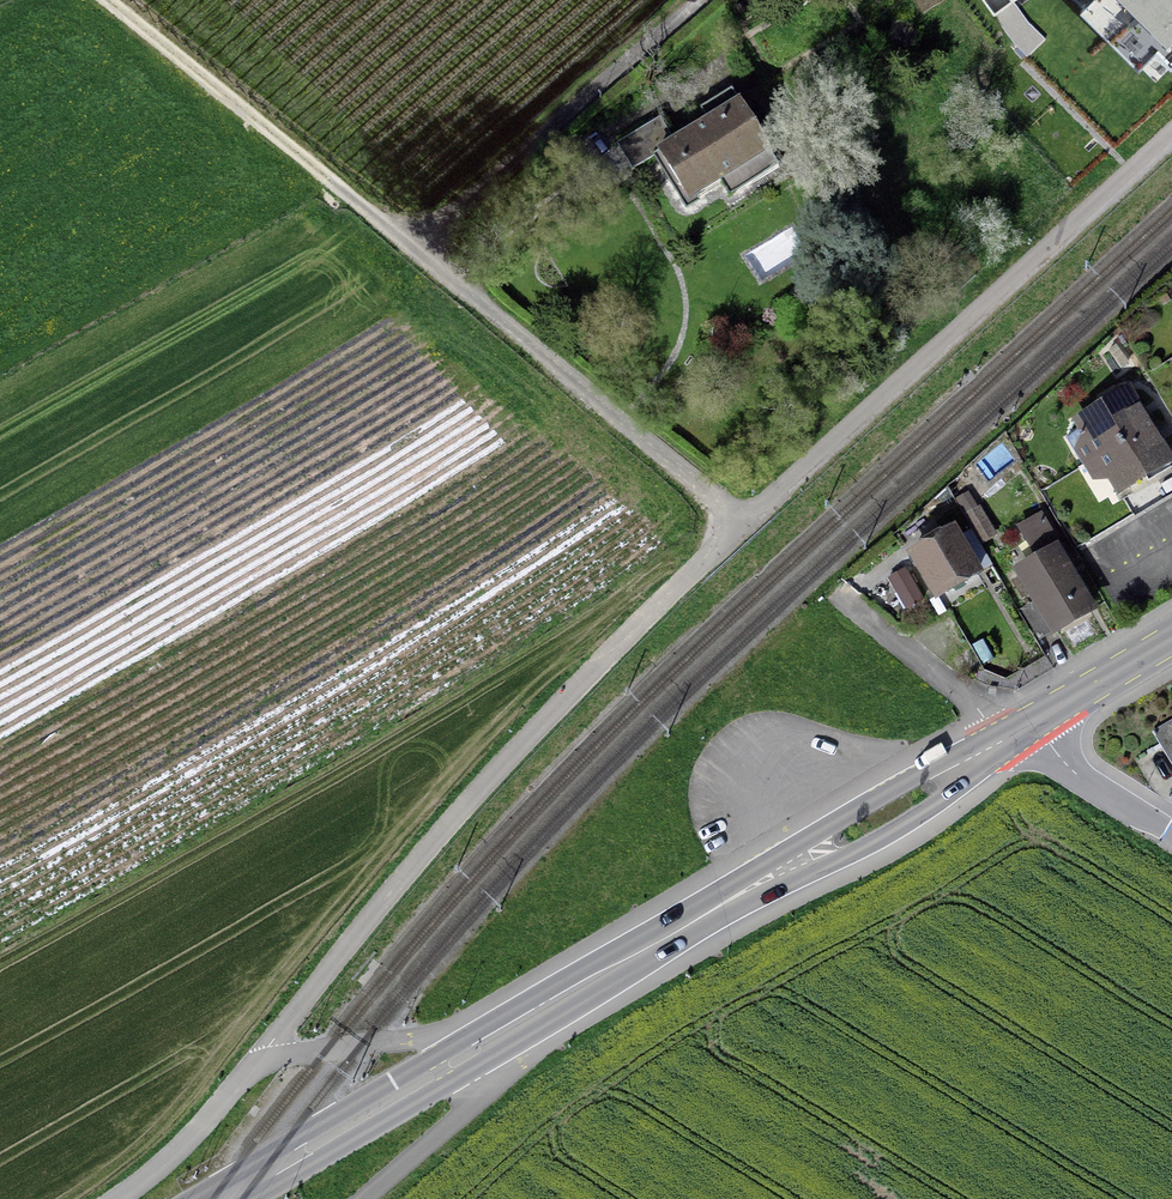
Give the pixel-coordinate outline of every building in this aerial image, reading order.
[(918,14),(942,0),(910,0),(918,14)] [(1171,65),(1171,64),(1171,0),(1106,0),(1171,65)] [(631,173),(658,155),(687,202),(737,172),(746,188),(777,169),(730,92),(698,111),(706,124),(673,144),(658,120),(614,146),(631,173)] [(1137,413),(1126,395),(1077,424),(1081,431),(1065,440),(1081,468),(1097,458),(1117,492),(1167,463),(1157,447),(1137,413)] [(1037,641),(1053,632),(1054,633),(1088,613),(1054,554),(1059,551),(1040,517),(1020,529),(1039,561),(1019,573),(1036,602),(1019,611),(1037,641)] [(951,532),(911,555),(936,598),(976,575),(951,532)] [(1153,735),(1171,767),(1171,723),(1153,735)]
